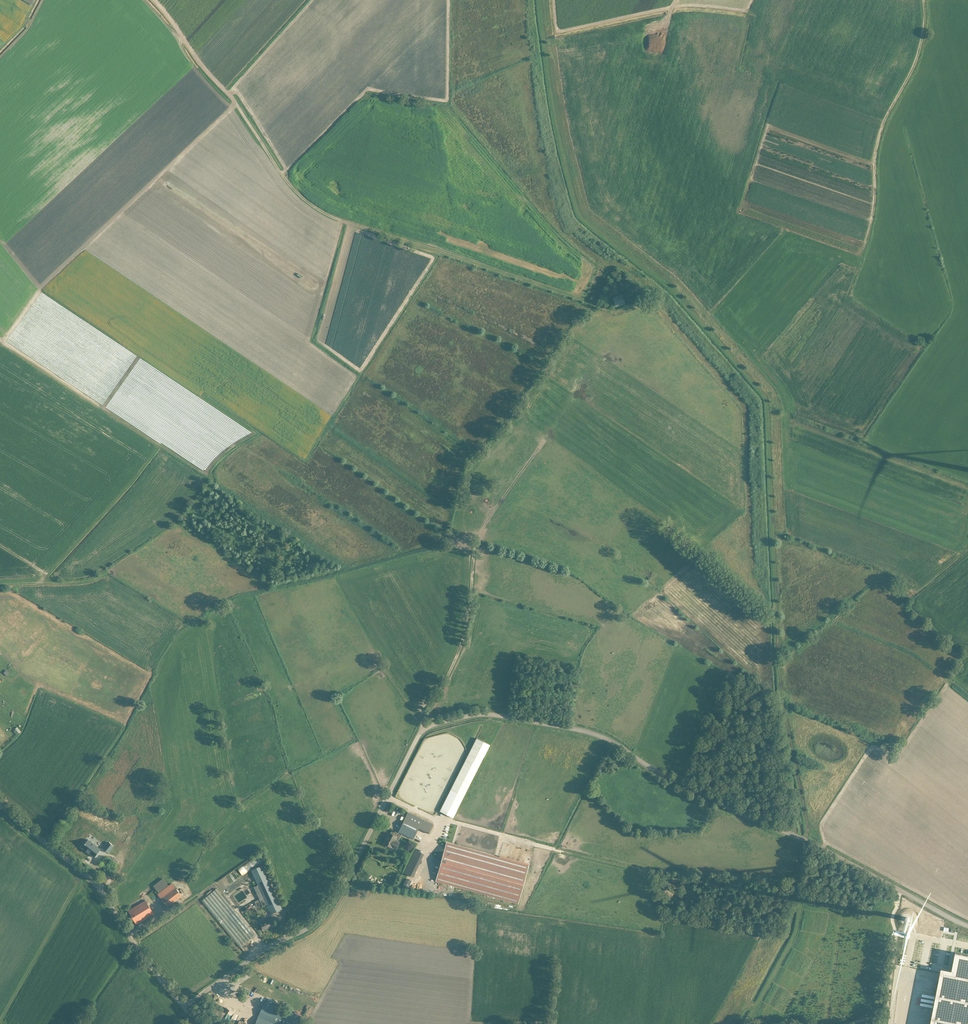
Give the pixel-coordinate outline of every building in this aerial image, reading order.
[(615,307),(625,304),(622,294),(613,297),(615,307)] [(470,755),(478,759),(489,735),(482,731),(470,755)] [(399,832),(403,834),(413,839),(418,828),(429,834),(433,825),(408,812),(406,816),(399,832)] [(128,824),(120,819),(116,827),(123,832),(128,824)] [(384,843),(388,846),(392,847),(397,837),(398,837),(400,834),(392,830),(390,833),(389,833),(384,843)] [(94,857),(97,853),(101,849),(92,842),(93,840),(93,839),(90,837),(88,837),(87,839),(88,840),(82,848),(94,857)] [(103,849),(108,853),(114,846),(109,842),(103,849)] [(528,865),(446,843),(436,881),(517,904),(528,865)] [(404,872),(413,877),(424,854),(415,849),(404,872)] [(262,906),(267,904),(269,909),(271,914),(282,909),(280,904),(262,865),(251,870),(257,885),(253,886),(259,899),(254,901),(256,906),(261,904),(262,906)] [(246,866),(240,869),(244,876),(249,873),(246,866)] [(158,873),(182,875),(183,870),(158,867),(158,873)] [(163,878),(153,885),(158,892),(168,885),(163,878)] [(406,878),(403,885),(408,888),(411,881),(406,878)] [(182,896),(172,883),(157,894),(167,907),(182,896)] [(202,900),(239,947),(254,934),(217,888),(202,900)] [(147,895),(153,901),(159,896),(154,890),(147,895)] [(137,924),(141,921),(154,913),(146,900),(133,908),(128,910),(137,924)] [(271,916),(259,922),(260,924),(263,929),(264,931),(275,925),(271,916)] [(955,952),(952,970),(941,968),(930,1023),(967,1023),(967,955),(955,952)] [(265,1001),(258,1016),(277,1023),(299,1023),(302,1016),(265,1001)]
